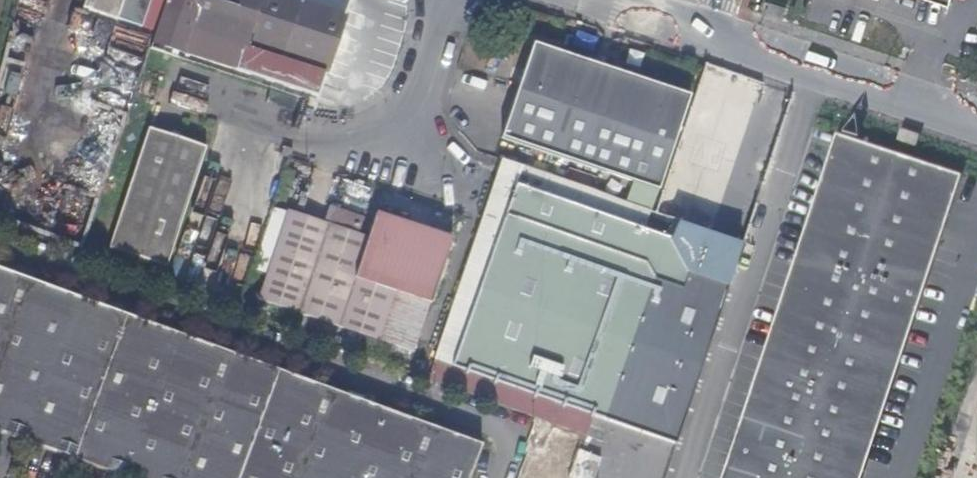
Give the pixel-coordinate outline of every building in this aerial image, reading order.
[(80,10),(141,29),(150,0),(83,0),(80,10)] [(153,45),(317,95),(351,0),(166,0),(153,45)] [(766,1),(762,14),(769,16),(778,19),(781,6),(766,1)] [(692,95),(534,44),(504,137),(660,188),(692,95)] [(208,142),(150,122),(110,245),(168,264),(208,142)] [(906,147),(912,130),(893,125),(887,141),(906,147)] [(839,134),(726,477),(859,477),(958,173),(839,134)] [(499,163),(495,176),(654,231),(659,216),(499,163)] [(601,438),(608,419),(658,437),(674,443),(740,246),(723,241),(679,225),(674,239),(654,231),(495,176),(428,377),(601,438)] [(419,224),(375,210),(366,235),(311,217),(287,209),(257,300),(414,352),(451,235),(419,224)] [(0,271),(0,278),(7,281),(9,275),(0,271)] [(395,423),(397,416),(215,350),(209,355),(192,349),(195,342),(111,312),(104,316),(92,312),(94,306),(9,275),(7,281),(0,278),(0,436),(116,477),(473,477),(484,447),(419,423),(412,429),(395,423)] [(111,312),(94,306),(92,312),(104,316),(111,312)] [(209,347),(195,342),(192,349),(209,355),(215,350),(209,347)] [(419,423),(409,420),(397,416),(395,423),(412,429),(419,423)]
